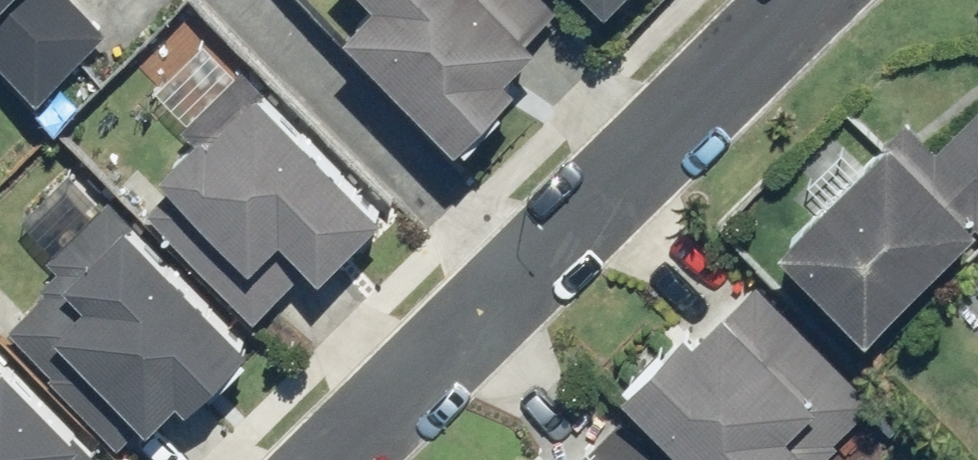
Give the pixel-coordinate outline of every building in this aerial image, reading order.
[(118,24),(92,0),(0,0),(0,4),(2,6),(0,8),(0,57),(46,100),(118,24)] [(534,32),(565,3),(562,0),(368,0),(347,20),(461,143),(524,84),(513,72),(544,43),(534,32)] [(621,15),(637,0),(606,0),(621,15)] [(286,231),(327,275),(395,211),(255,61),(205,108),(217,120),(177,157),(188,168),(151,202),(257,316),(293,282),(264,252),(286,231)] [(897,104),(773,231),(868,324),(952,239),(966,253),(977,240),(977,87),(930,136),(897,104)] [(183,396),(196,410),(261,350),(116,193),(51,254),(60,264),(2,318),(124,450),(183,396)] [(743,262),(619,388),(692,459),(789,459),(812,437),(796,422),(821,396),(846,421),(875,392),(743,262)] [(83,440),(0,351),(0,459),(61,459),(83,440)] [(609,398),(548,459),(672,459),(609,398)]
